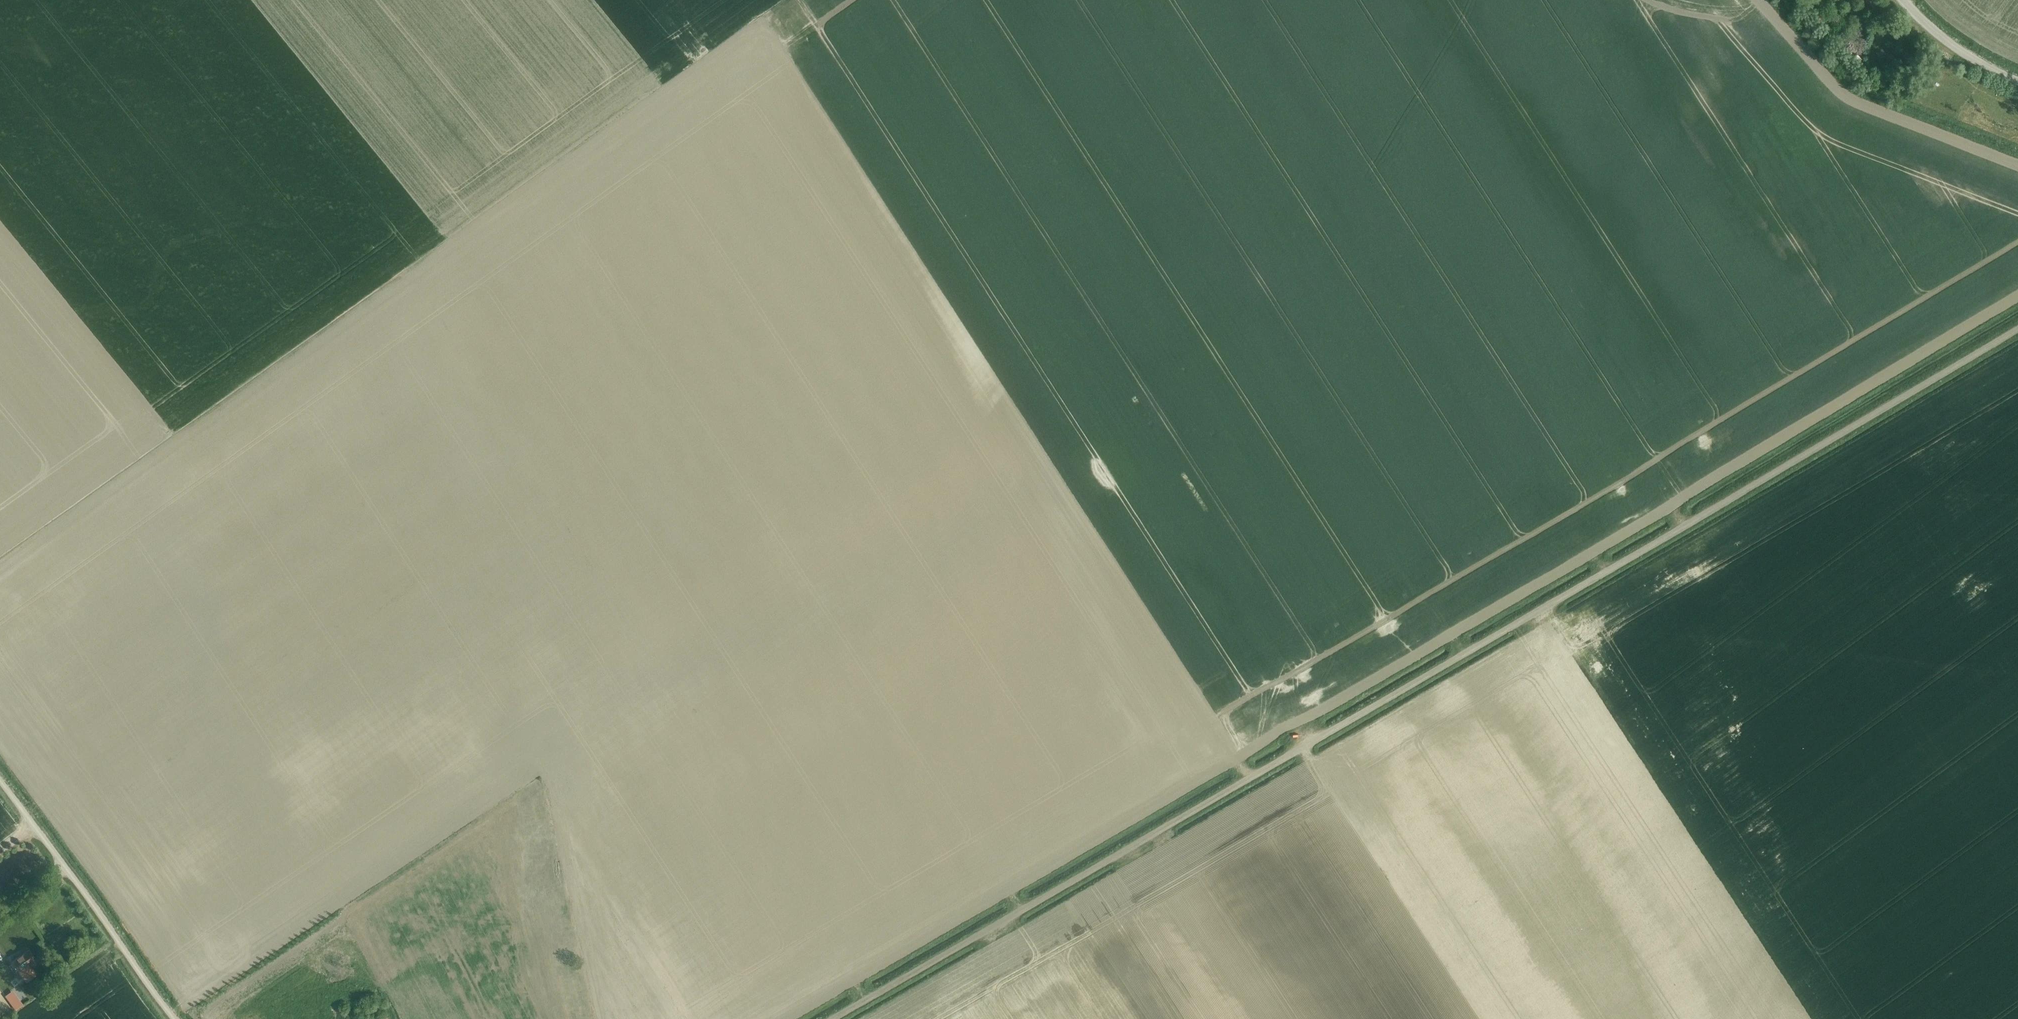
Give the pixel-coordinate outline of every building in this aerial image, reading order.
[(1820,13),(1815,18),(1820,22),(1824,17),(1820,13)] [(1845,36),(1838,28),(1831,34),(1836,39),(1839,36),(1842,39),(1845,36)] [(38,963),(36,959),(29,950),(12,962),(26,981),(36,974),(31,968),(38,963)] [(12,990),(5,995),(15,1009),(22,1004),(12,990)]
